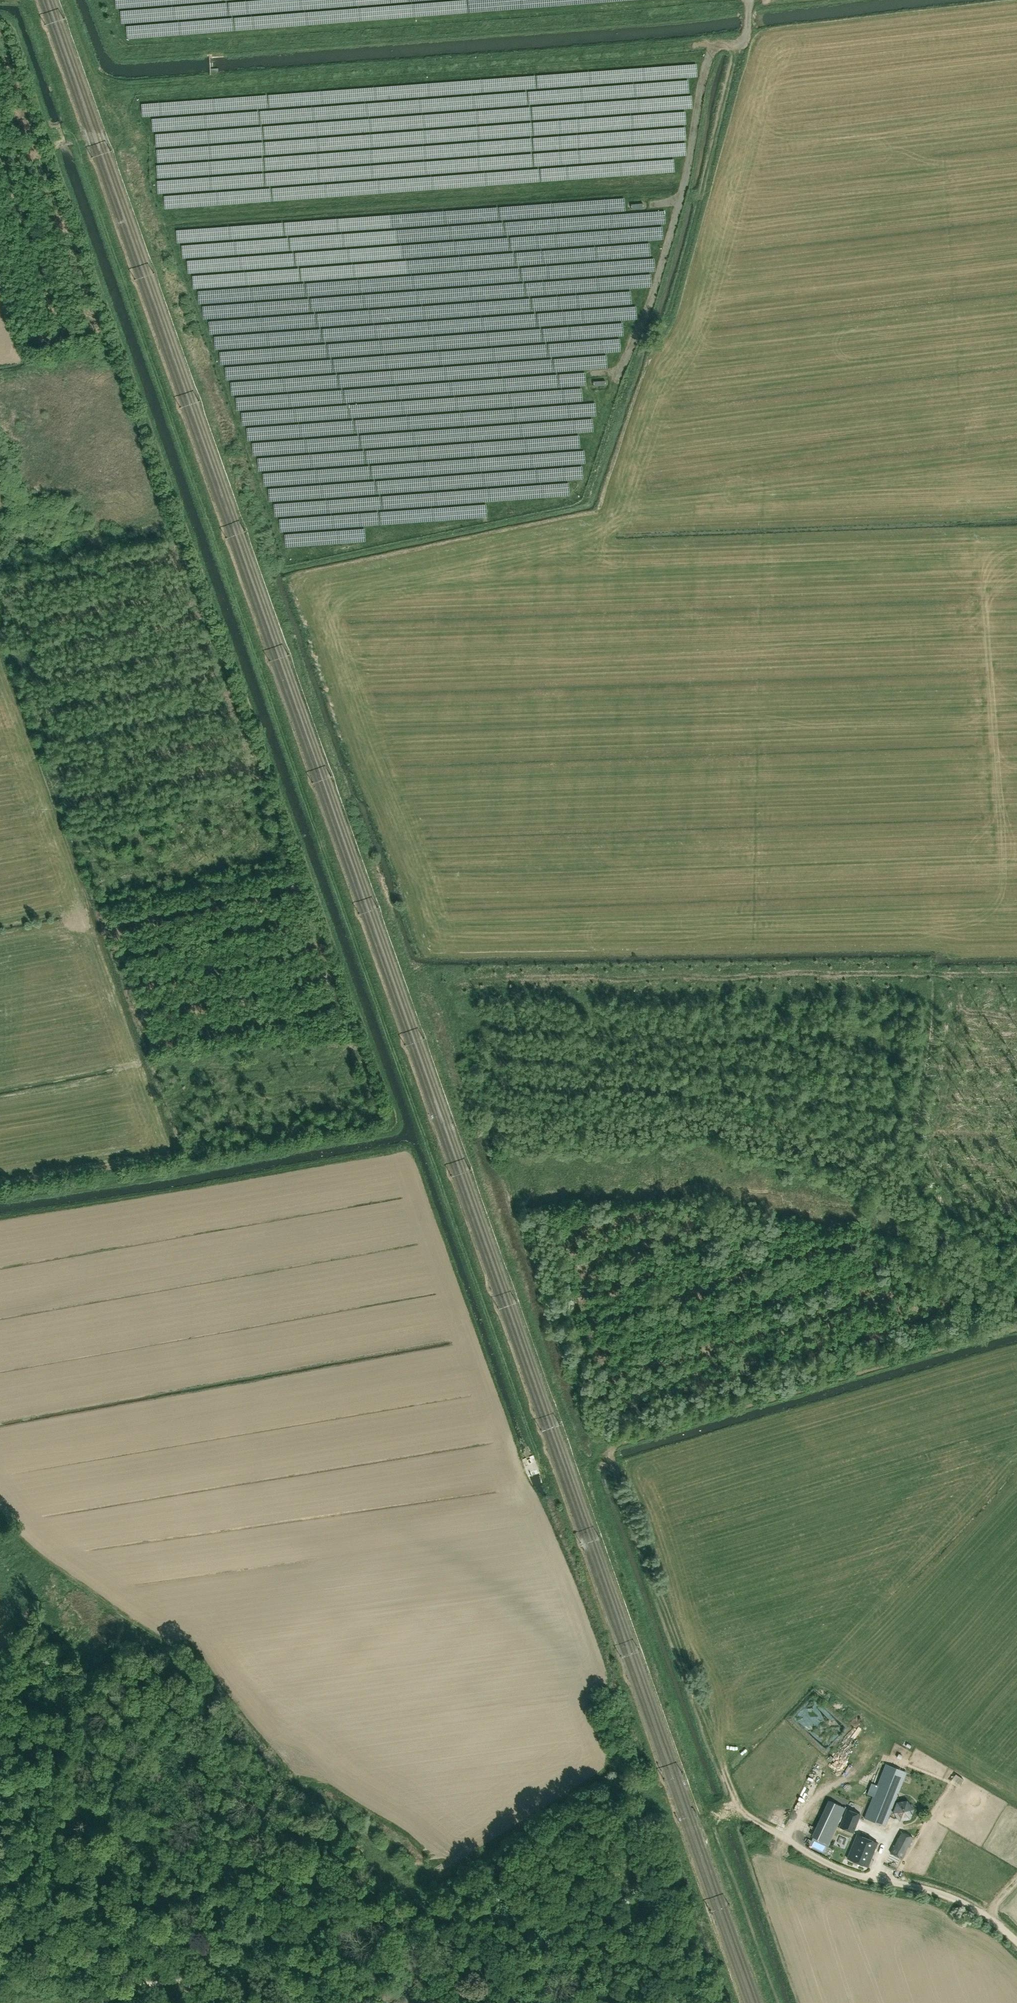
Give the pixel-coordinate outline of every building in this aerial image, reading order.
[(884,1825),(905,1771),(886,1763),(877,1784),(865,1818),(884,1825)] [(828,1799),(811,1836),(827,1844),(844,1807),(828,1799)] [(914,1816),(907,1802),(893,1809),(900,1823),(914,1816)] [(855,1828),(861,1814),(847,1808),(839,1827),(845,1829),(853,1832),(855,1828)] [(901,1857),(911,1837),(900,1831),(890,1852),(901,1857)] [(868,1866),(877,1843),(857,1834),(847,1858),(868,1866)]
